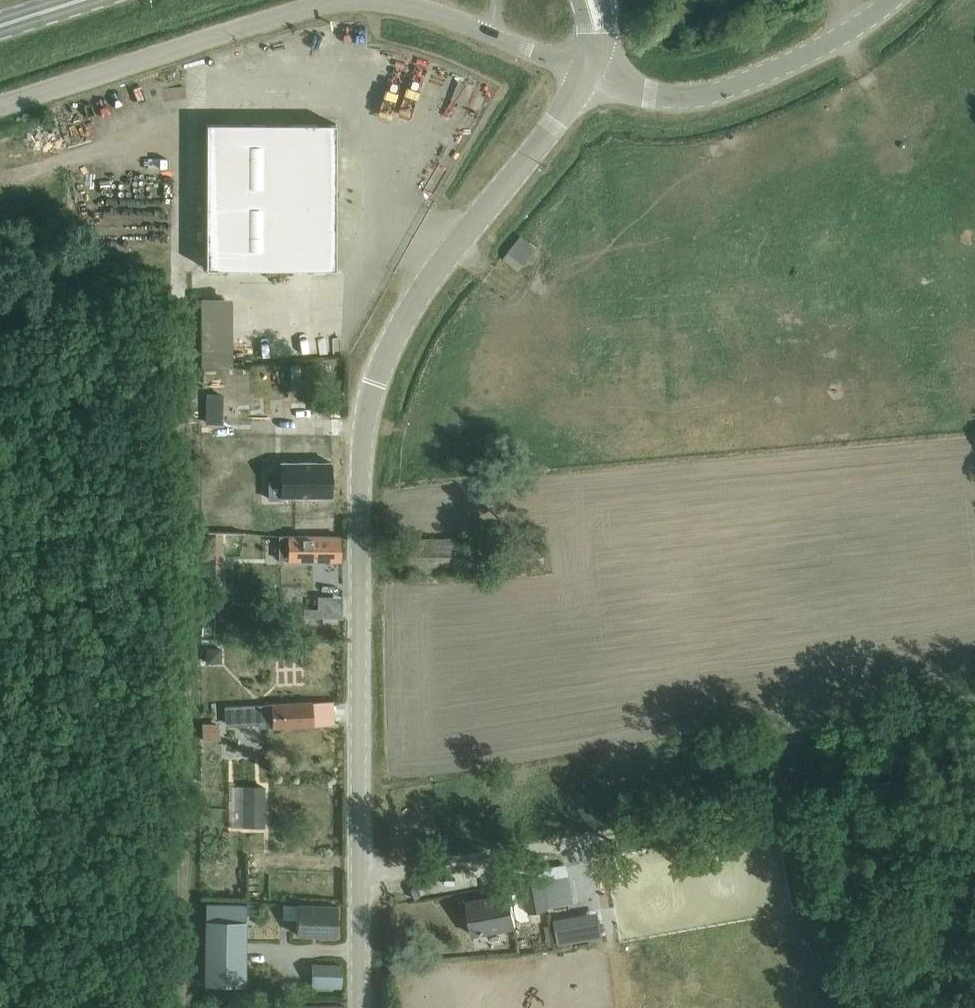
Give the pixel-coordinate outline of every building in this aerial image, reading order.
[(116,131),(114,119),(100,121),(102,133),(116,131)] [(206,123),(206,269),(335,269),(336,124),(206,123)] [(520,235),(501,257),(517,270),(536,248),(520,235)] [(229,298),(199,299),(202,368),(232,367),(229,298)] [(281,481),(269,481),(269,499),(283,499),(283,497),(331,496),(331,462),(281,463),(281,481)] [(223,535),(204,534),(204,586),(222,586),(223,535)] [(286,560),(341,560),(341,536),(286,536),(286,560)] [(513,571),(513,539),(409,537),(408,569),(513,571)] [(307,601),(306,613),(344,615),(346,591),(319,590),(318,602),(307,601)] [(207,659),(222,659),(223,642),(208,641),(207,659)] [(337,696),(317,696),(318,721),(338,721),(337,696)] [(264,706),(224,709),(226,726),(265,725),(266,729),(310,728),(310,705),(264,706)] [(207,729),(207,765),(221,765),(220,728),(207,729)] [(246,787),(246,829),(267,829),(267,787),(246,787)] [(474,934),(514,927),(532,924),(530,915),(548,912),(548,909),(572,905),(565,867),(541,871),(543,882),(525,885),(526,893),(468,903),(474,934)] [(602,880),(590,880),(591,905),(603,905),(602,880)] [(246,904),(206,903),(205,983),(245,984),(246,914),(246,904)] [(336,935),(336,905),(296,905),(296,934),(336,935)] [(602,938),(600,923),(557,931),(560,945),(602,938)] [(312,986),(341,987),(341,965),(312,964),(312,986)]
